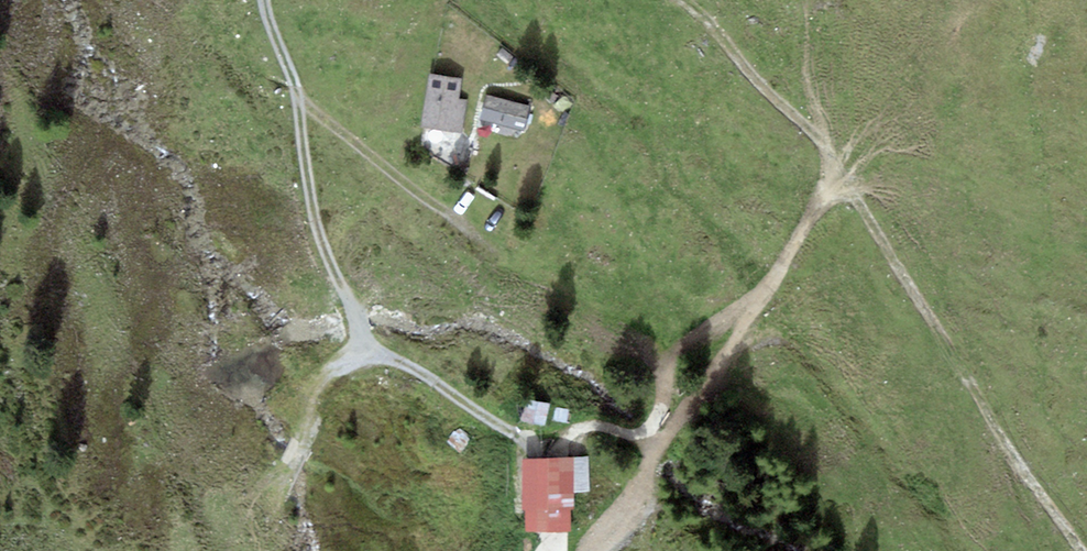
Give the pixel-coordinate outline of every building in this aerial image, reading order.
[(463,80),(433,76),(426,132),(468,137),(472,103),(461,102),(463,80)] [(523,107),(492,99),(485,122),(516,131),(523,107)] [(568,454),(522,454),(523,530),(569,530),(568,454)]
